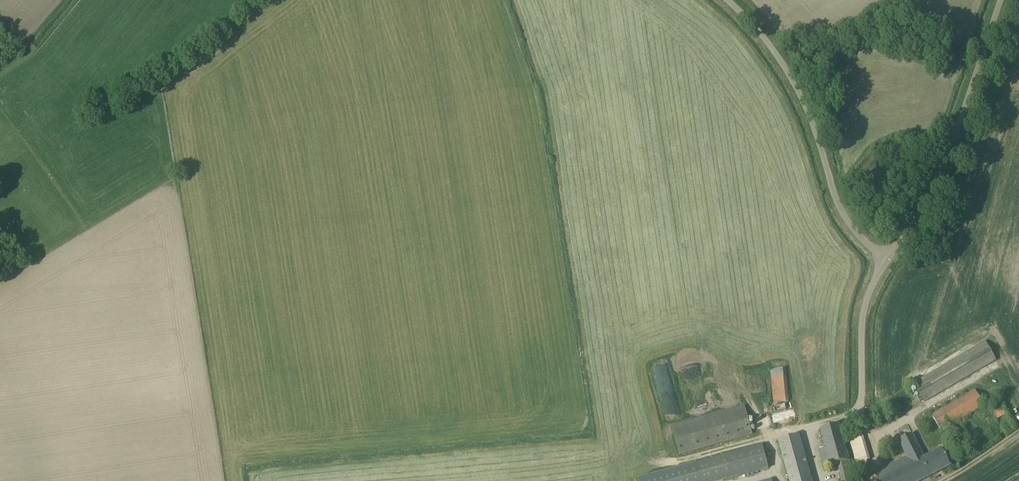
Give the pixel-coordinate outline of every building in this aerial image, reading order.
[(986,342),(922,379),(914,384),(924,402),(996,360),(986,342)] [(775,403),(790,401),(785,367),(770,369),(775,403)] [(932,415),(941,430),(984,405),(975,390),(932,415)] [(671,426),(679,455),(753,435),(745,405),(671,426)] [(842,480),(854,480),(852,472),(839,424),(821,429),(826,448),(819,450),(823,467),(837,464),(842,480)] [(942,449),(924,458),(912,433),(899,440),(907,457),(900,461),(898,461),(876,472),(881,480),(921,480),(951,466),(942,449)] [(779,440),(790,480),(812,480),(799,435),(779,440)] [(638,479),(639,480),(722,480),(768,468),(762,445),(638,479)]
